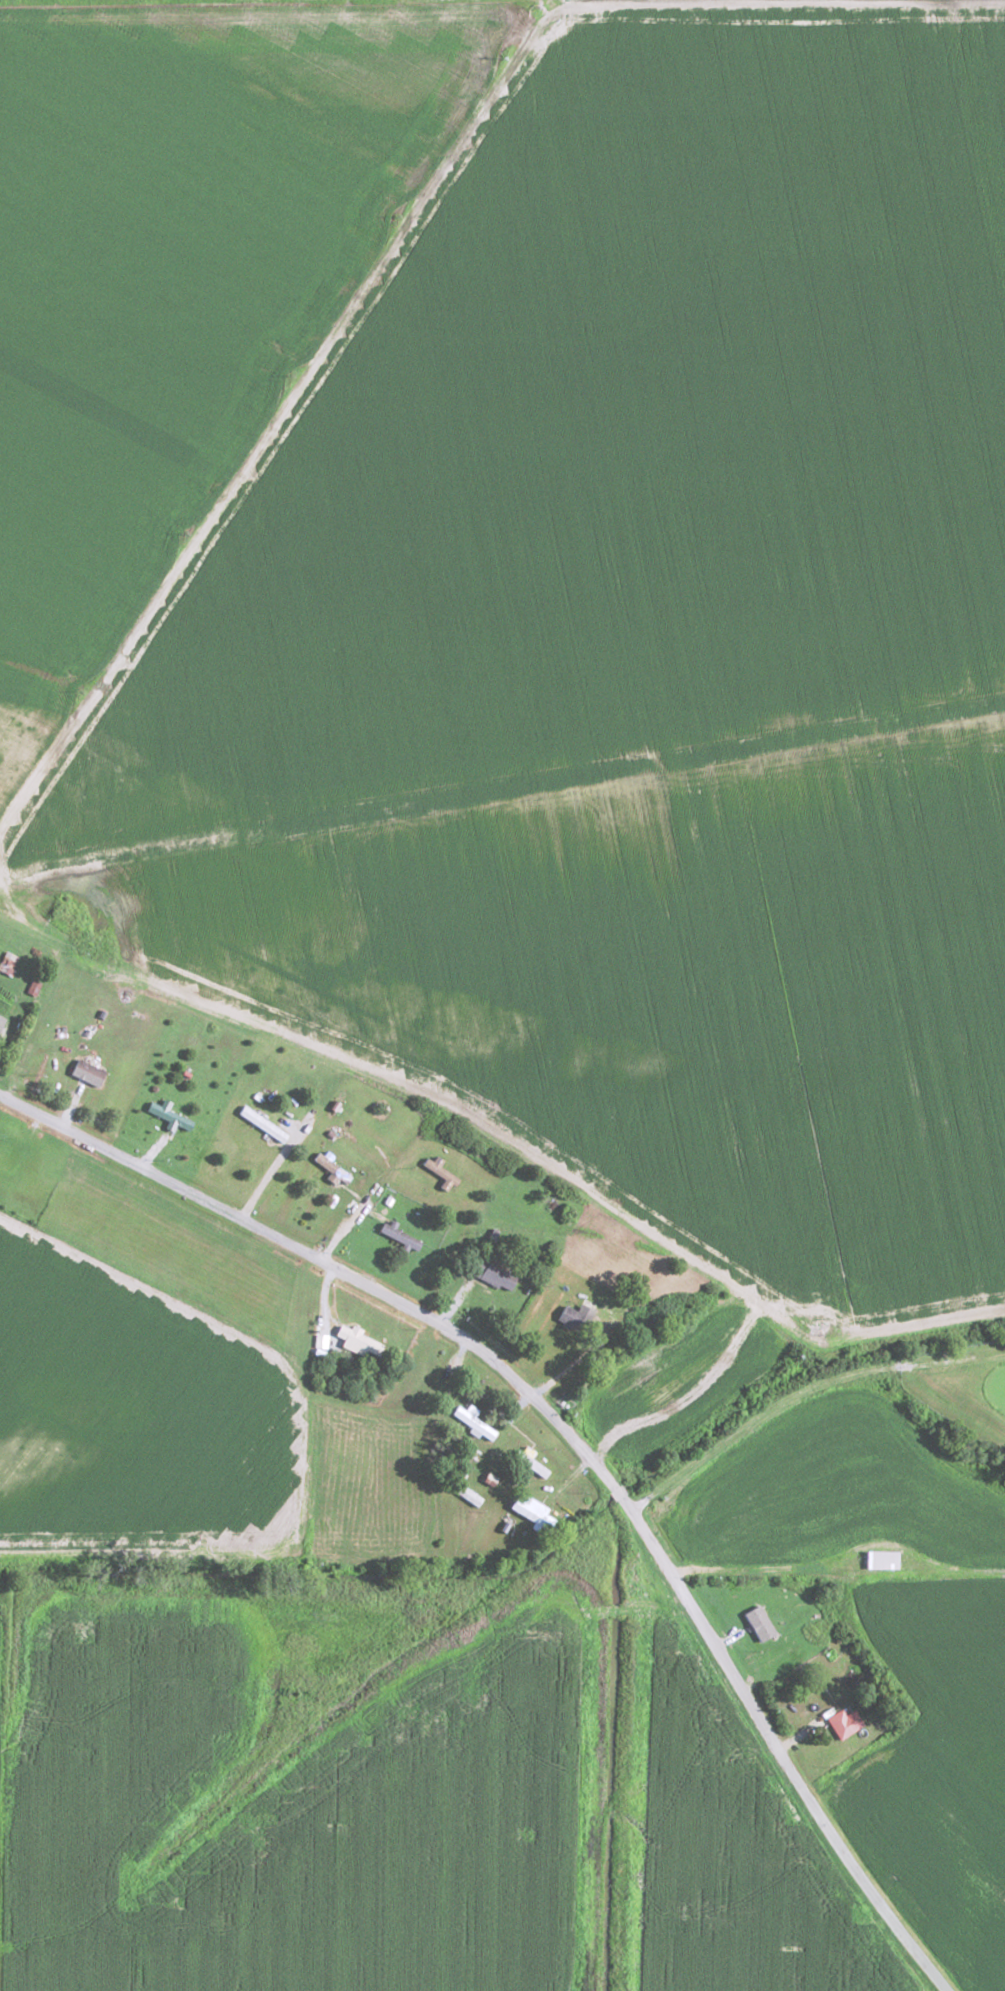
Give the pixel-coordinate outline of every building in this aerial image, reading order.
[(1,1036),(8,1015),(0,1012),(0,1035),(1,1036)] [(73,1075),(101,1087),(107,1071),(80,1059),(73,1075)] [(285,1142),(290,1135),(256,1113),(251,1120),(285,1142)] [(420,1249),(424,1239),(384,1224),(381,1234),(420,1249)] [(472,1277),(514,1290),(519,1273),(478,1260),(472,1277)] [(579,1311),(567,1305),(558,1320),(581,1334),(595,1310),(583,1304),(579,1311)] [(363,1335),(365,1329),(354,1325),(353,1329),(342,1324),(338,1336),(346,1339),(343,1347),(365,1356),(368,1350),(381,1356),(386,1344),(363,1335)] [(329,1335),(318,1335),(317,1347),(329,1348),(329,1335)] [(460,1406),(454,1414),(474,1426),(471,1432),(480,1438),(483,1434),(494,1440),(499,1431),(477,1418),(481,1410),(472,1404),(468,1410),(460,1406)] [(901,1551),(869,1550),(869,1568),(900,1568),(901,1551)] [(762,1641),(778,1632),(761,1604),(746,1613),(762,1641)] [(866,1725),(857,1708),(847,1713),(844,1708),(829,1716),(840,1739),(866,1725)]
